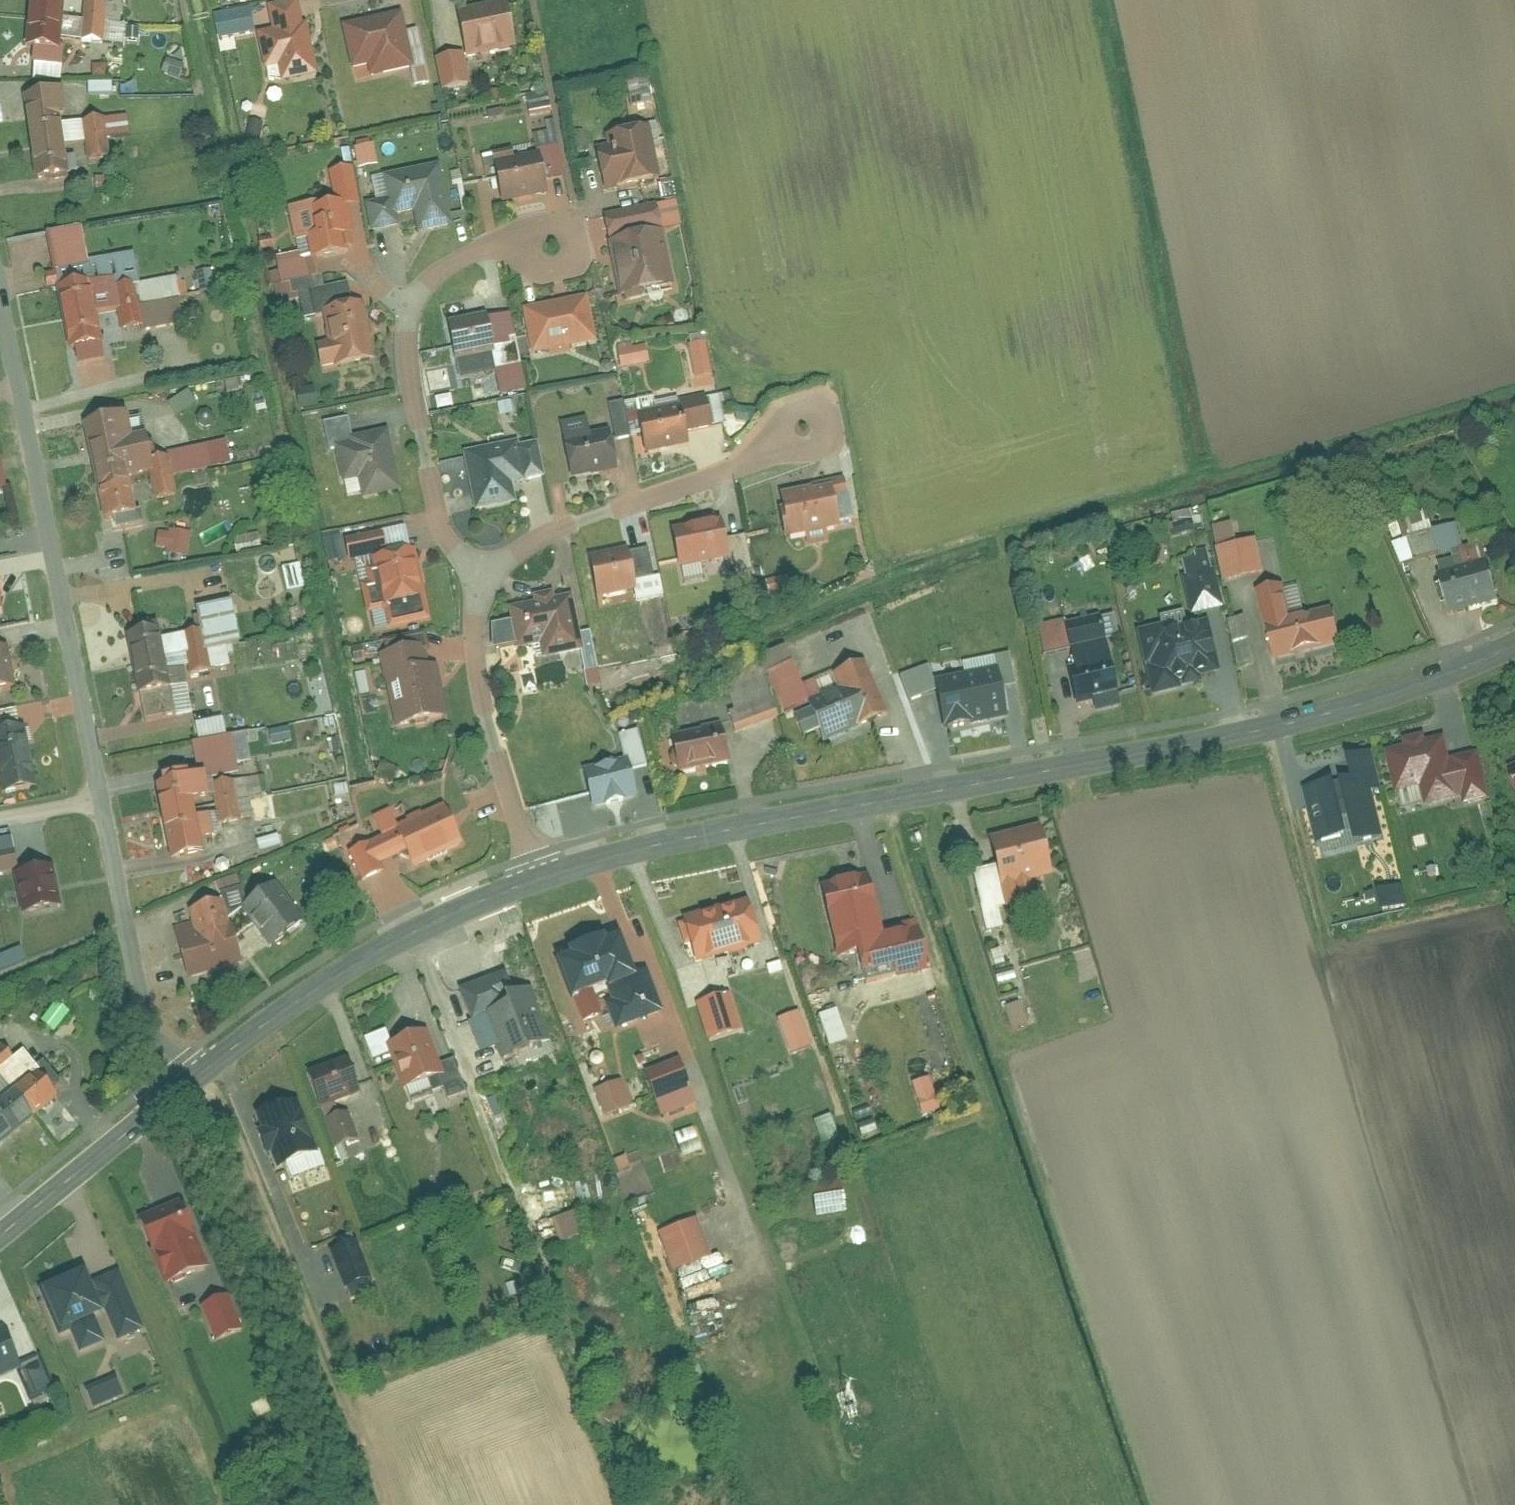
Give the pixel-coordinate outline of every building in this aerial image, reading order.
[(25,49),(33,51),(31,88),(66,90),(69,47),(59,46),(62,0),(28,0),(25,49)] [(462,57),(435,62),(442,93),(468,87),(462,61),(516,50),(506,1),(453,12),(462,57)] [(300,2),(265,10),(270,35),(254,38),(262,72),(277,69),(281,85),(317,76),(300,2)] [(103,5),(82,3),(79,45),(99,46),(103,5)] [(219,53),(236,49),(234,39),(253,35),(248,10),(212,17),(219,53)] [(397,17),(341,30),(351,72),(367,68),(370,80),(410,71),(397,17)] [(427,85),(426,70),(412,71),(413,86),(427,85)] [(630,109),(651,105),(646,82),(626,85),(630,109)] [(59,95),(21,101),(33,184),(69,178),(65,149),(86,146),(88,165),(105,163),(99,121),(64,126),(59,95)] [(608,152),(594,154),(602,195),(658,184),(647,130),(605,138),(608,152)] [(356,170),(376,168),(373,146),(353,149),(356,170)] [(556,151),(493,163),(501,204),(548,194),(545,181),(561,178),(556,151)] [(388,204),(366,208),(371,234),(396,229),(394,219),(412,215),(416,236),(452,229),(440,169),(383,180),(388,204)] [(313,262),(357,252),(347,210),(360,207),(352,171),(328,176),(334,207),(310,212),(315,233),(307,234),(313,262)] [(670,182),(658,184),(661,201),(674,198),(670,182)] [(656,208),(602,219),(619,298),(673,286),(656,208)] [(83,233),(45,240),(67,355),(103,348),(97,316),(119,312),(123,334),(182,323),(174,280),(138,287),(133,260),(90,268),(83,233)] [(347,285),(305,294),(311,322),(321,320),(326,346),(315,348),(320,373),(376,362),(364,304),(351,307),(347,285)] [(588,297),(521,311),(530,356),(597,343),(588,297)] [(485,317),(447,325),(460,384),(494,376),(499,398),(526,392),(521,366),(497,371),(485,317)] [(708,342),(689,343),(692,380),(710,379),(708,342)] [(621,371),(649,363),(644,344),(616,352),(621,371)] [(188,392),(167,405),(175,418),(196,405),(188,392)] [(678,401),(679,407),(636,415),(643,455),(692,446),(689,428),(710,424),(705,396),(678,401)] [(122,416),(82,424),(102,526),(138,518),(130,478),(148,474),(154,504),(178,499),(174,477),(209,470),(204,446),(150,457),(146,438),(127,442),(122,416)] [(335,448),(342,485),(357,482),(360,501),(402,493),(390,434),(354,441),(351,425),(324,430),(328,450),(335,448)] [(614,472),(608,429),(561,437),(567,479),(614,472)] [(536,439),(463,454),(475,512),(520,502),(517,485),(544,479),(536,439)] [(834,486),(777,497),(785,540),(843,529),(834,486)] [(1171,537),(1198,534),(1196,514),(1169,517),(1171,537)] [(1388,521),(1393,544),(1400,542),(1396,519),(1388,521)] [(722,523),(670,531),(676,570),(728,562),(722,523)] [(406,527),(341,543),(347,565),(353,563),(367,619),(384,615),(388,631),(429,621),(406,527)] [(1450,527),(1391,545),(1402,567),(1457,551),(1450,527)] [(167,533),(156,532),(154,551),(165,552),(164,560),(188,562),(191,531),(168,529),(167,533)] [(1255,541),(1215,550),(1222,584),(1263,575),(1255,541)] [(629,548),(587,557),(597,602),(633,594),(634,602),(665,595),(660,572),(635,578),(629,548)] [(1189,618),(1220,611),(1208,551),(1193,554),(1194,559),(1177,562),(1189,618)] [(1485,561),(1437,575),(1448,616),(1497,602),(1485,561)] [(300,566),(282,569),(286,593),(304,589),(300,566)] [(765,583),(770,606),(790,602),(785,579),(765,583)] [(1282,587),(1254,594),(1271,665),(1339,649),(1330,610),(1289,619),(1282,587)] [(572,596),(508,610),(517,653),(538,648),(541,663),(584,653),(572,596)] [(231,603),(192,611),(197,634),(182,637),(190,678),(208,674),(203,652),(239,645),(231,603)] [(1244,618),(1228,621),(1237,667),(1252,664),(1244,618)] [(1097,619),(1040,632),(1046,658),(1103,645),(1097,619)] [(1204,628),(1145,644),(1157,687),(1217,671),(1204,628)] [(158,630),(125,637),(143,723),(176,716),(158,630)] [(18,691),(11,646),(1,648),(0,640),(0,693),(18,691)] [(422,645),(376,656),(394,730),(440,719),(422,645)] [(1089,659),(1090,664),(1067,669),(1075,705),(1114,697),(1106,655),(1089,659)] [(791,716),(801,741),(817,735),(822,746),(888,719),(865,663),(831,677),(837,692),(809,704),(793,665),(765,676),(783,719),(791,716)] [(998,674),(935,687),(945,734),(1008,721),(998,674)] [(767,703),(729,717),(736,735),(773,721),(767,703)] [(0,716),(0,788),(2,796),(37,789),(24,729),(15,731),(11,713),(0,716)] [(222,720),(194,726),(197,742),(225,736),(222,720)] [(720,726),(668,738),(676,773),(728,762),(720,726)] [(626,762),(582,773),(591,811),(636,800),(630,773),(647,769),(639,733),(620,738),(626,762)] [(1447,738),(1385,751),(1395,797),(1422,791),(1425,807),(1462,799),(1464,808),(1490,802),(1479,751),(1451,757),(1447,738)] [(231,739),(191,748),(198,782),(239,773),(231,739)] [(1503,772),(1514,794),(1514,765),(1503,772)] [(188,781),(154,787),(169,864),(202,858),(188,781)] [(229,781),(210,785),(220,827),(239,823),(229,781)] [(1349,852),(1383,844),(1369,781),(1303,796),(1315,851),(1347,844),(1349,852)] [(460,851),(442,812),(342,858),(357,891),(383,879),(379,870),(405,858),(412,873),(460,851)] [(990,873),(972,877),(985,935),(1004,931),(999,910),(1031,902),(1027,884),(1050,878),(1038,828),(982,841),(990,873)] [(0,859),(0,877),(16,873),(12,856),(0,859)] [(51,870),(14,877),(21,916),(57,909),(51,870)] [(879,932),(866,876),(816,888),(835,965),(856,960),(861,983),(924,969),(913,924),(879,932)] [(1375,895),(1381,917),(1408,910),(1402,888),(1375,895)] [(242,967),(237,942),(251,932),(269,952),(293,931),(265,890),(240,908),(241,913),(230,923),(225,903),(188,912),(191,925),(176,928),(188,979),(242,967)] [(748,902),(681,922),(694,966),(761,946),(748,902)] [(634,978),(619,939),(553,964),(568,1002),(574,1000),(584,1026),(606,1017),(614,1036),(665,1016),(654,987),(632,996),(626,981),(634,978)] [(27,963),(22,949),(0,958),(0,973),(27,963)] [(513,1006),(502,978),(459,995),(471,1026),(467,1027),(479,1058),(495,1051),(501,1065),(550,1045),(532,998),(513,1006)] [(722,997),(694,1006),(706,1043),(735,1034),(722,997)] [(58,1033),(67,1010),(51,1004),(42,1027),(58,1033)] [(1017,1004),(1003,1009),(1011,1031),(1025,1026),(1017,1004)] [(837,1011),(819,1017),(829,1047),(847,1041),(837,1011)] [(798,1014),(777,1021),(789,1057),(811,1050),(798,1014)] [(425,1032),(392,1044),(387,1032),(364,1040),(372,1062),(387,1056),(401,1093),(442,1077),(425,1032)] [(9,1094),(0,1100),(0,1138),(54,1099),(38,1077),(23,1087),(0,1056),(0,1081),(9,1094)] [(344,1061),(305,1077),(336,1152),(358,1143),(342,1102),(358,1096),(344,1061)] [(678,1065),(643,1079),(659,1120),(694,1106),(678,1065)] [(928,1078),(910,1084),(921,1117),(939,1112),(928,1078)] [(619,1084),(593,1094),(604,1122),(630,1111),(619,1084)] [(324,1170),(297,1101),(255,1117),(277,1173),(288,1169),(292,1182),(324,1170)] [(829,1117),(814,1123),(821,1140),(836,1135),(829,1117)] [(694,1131),(675,1136),(681,1159),(700,1155),(694,1131)] [(626,1159),(613,1164),(618,1177),(631,1172),(626,1159)] [(193,1235),(180,1204),(136,1223),(164,1289),(199,1274),(184,1239),(193,1235)] [(571,1214),(551,1223),(561,1247),(582,1238),(571,1214)] [(535,1223),(539,1242),(553,1239),(549,1220),(535,1223)] [(696,1220),(656,1236),(671,1274),(711,1259),(696,1220)] [(349,1301),(374,1292),(353,1236),(329,1244),(349,1301)] [(706,1271),(722,1267),(720,1261),(677,1271),(684,1300),(711,1294),(706,1271)] [(43,1286),(61,1328),(102,1311),(84,1269),(43,1286)] [(221,1300),(199,1309),(214,1343),(235,1334),(221,1300)] [(0,1331),(0,1378),(19,1369),(2,1330),(0,1331)] [(86,1394),(91,1411),(122,1403),(117,1385),(86,1394)]
